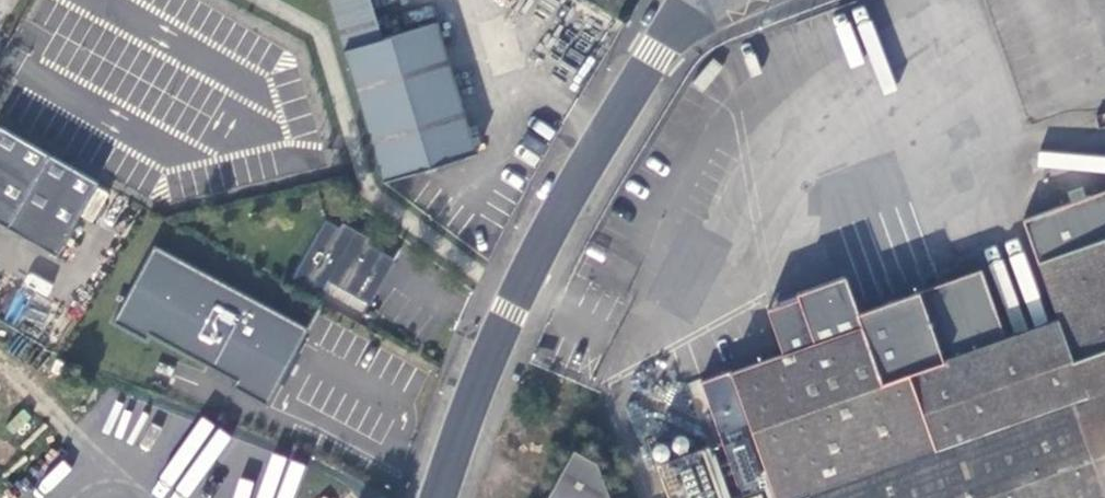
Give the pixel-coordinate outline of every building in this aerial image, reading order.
[(371,0),(328,0),(345,52),(381,41),(371,0)] [(345,52),(385,185),(476,158),(441,27),(381,41),(345,52)] [(0,126),(0,224),(54,255),(98,183),(0,126)] [(324,218),(292,275),(320,291),(326,279),(368,303),(394,258),(324,218)] [(1047,261),(1066,316),(947,357),(924,288),(863,309),(869,324),(820,341),(789,353),(739,372),(777,476),(784,497),(1104,497),(1104,240),(1047,261)] [(231,387),(266,406),(308,328),(153,245),(111,322),(146,340),(149,335),(235,381),(231,387)] [(787,301),(804,293),(802,288),(785,295),(787,301)] [(787,301),(770,307),(782,337),(815,325),(804,293),(787,301)] [(815,325),(782,337),(789,353),(820,341),(815,325)] [(731,493),(714,445),(662,464),(675,497),(733,497),(731,493)] [(548,497),(611,497),(601,469),(572,454),(548,497)] [(777,476),(731,493),(733,497),(784,497),(777,476)]
